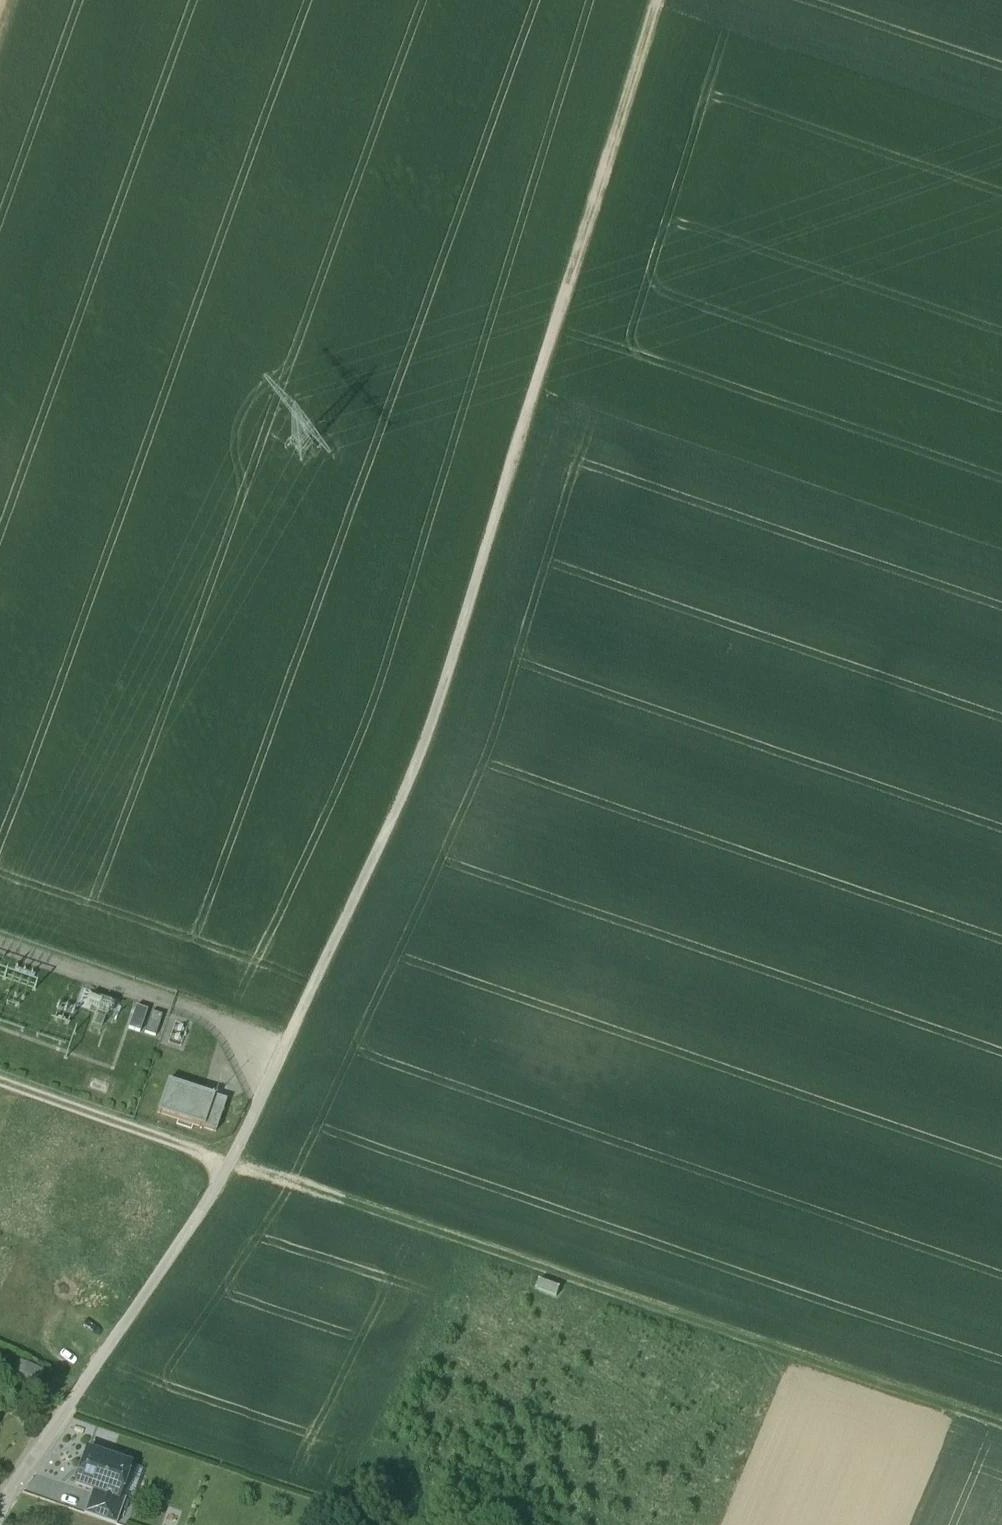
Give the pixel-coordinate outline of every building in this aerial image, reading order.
[(133,1008),(126,1030),(137,1034),(144,1011),(133,1008)] [(159,1017),(149,1013),(142,1034),(152,1037),(159,1017)] [(223,1103),(165,1083),(154,1114),(213,1134),(223,1103)] [(14,1385),(36,1388),(39,1365),(17,1363),(14,1385)] [(128,1465),(87,1451),(75,1485),(91,1490),(116,1499),(117,1497),(128,1465)] [(91,1490),(83,1515),(112,1524),(115,1524),(124,1500),(117,1497),(116,1499),(91,1490)]
